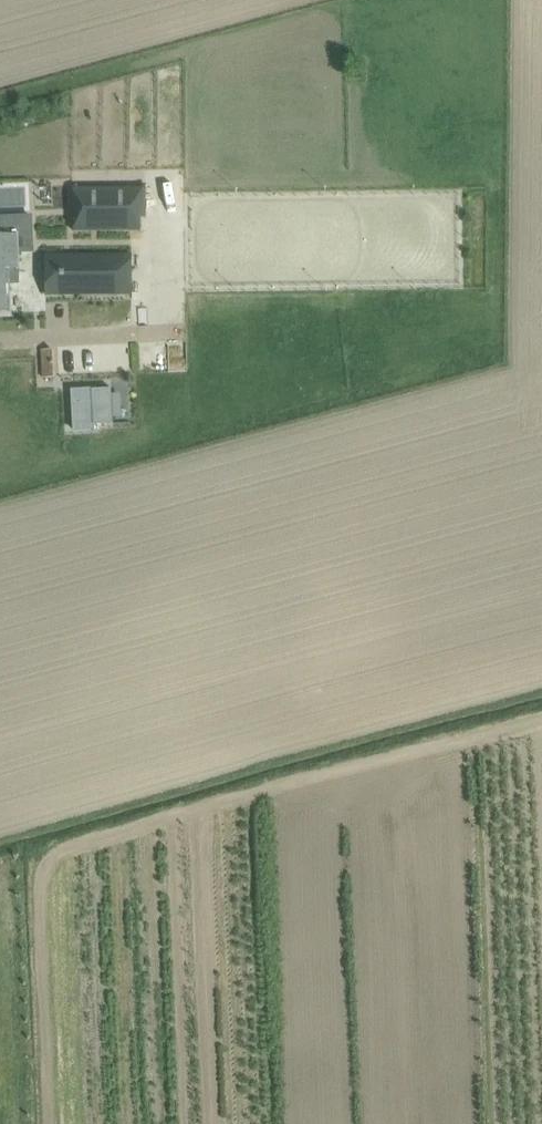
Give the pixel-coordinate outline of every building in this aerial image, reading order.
[(145,217),(145,185),(73,185),(73,230),(140,230),(140,217),(145,217)] [(0,235),(0,313),(10,313),(9,281),(19,280),(17,234),(0,235)] [(45,255),(46,294),(132,294),(132,254),(45,255)] [(53,349),(42,350),(44,378),(54,377),(53,349)]
